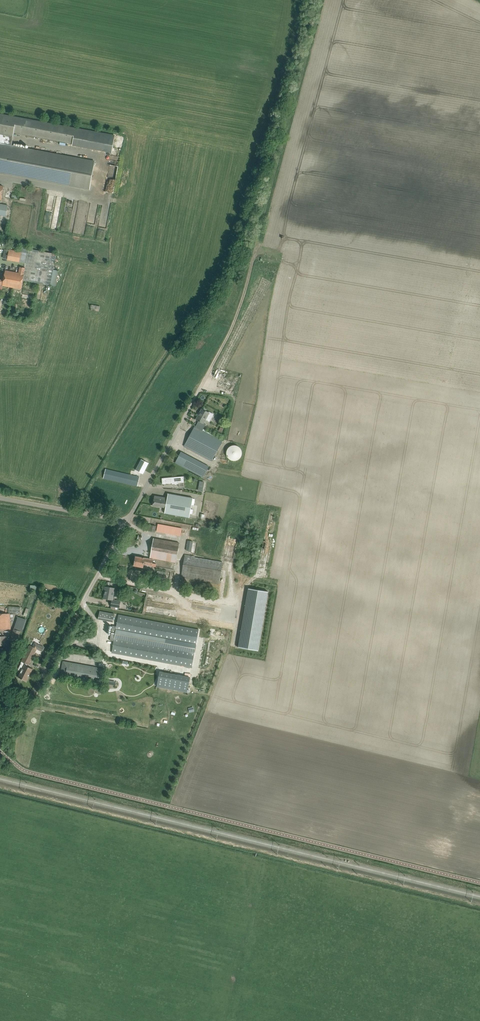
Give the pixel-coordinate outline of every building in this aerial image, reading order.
[(11,146),(13,137),(14,132),(112,151),(115,136),(0,114),(0,144),(11,146)] [(90,189),(95,162),(11,146),(0,144),(0,172),(90,189)] [(28,249),(25,268),(24,274),(25,274),(23,281),(51,286),(56,254),(28,249)] [(9,250),(8,255),(7,259),(20,262),(21,252),(9,250)] [(4,280),(3,286),(22,290),(23,281),(25,274),(24,274),(25,268),(20,267),(19,273),(5,270),(4,280)] [(196,419),(199,421),(204,423),(206,420),(209,422),(213,414),(209,412),(209,413),(205,411),(206,410),(203,408),(203,409),(202,409),(196,419)] [(204,423),(199,421),(196,426),(195,425),(184,446),(212,461),(223,441),(203,431),(207,424),(204,423)] [(233,461),(234,461),(235,461),(236,461),(237,460),(238,460),(239,459),(240,458),(241,457),(242,455),(242,454),(242,453),(242,452),(242,450),(241,449),(241,448),(240,448),(239,447),(238,446),(237,445),(236,445),(234,445),(233,445),(231,446),(230,446),(229,447),(228,448),(227,449),(227,451),(227,452),(226,453),(227,454),(227,456),(228,457),(228,458),(229,459),(230,460),(232,460),(233,461)] [(175,463),(182,466),(188,455),(181,452),(175,463)] [(143,473),(147,462),(139,460),(135,470),(143,473)] [(103,478),(137,486),(140,477),(105,469),(103,478)] [(167,498),(166,507),(164,513),(190,518),(193,498),(168,493),(167,498)] [(153,505),(166,507),(167,498),(155,496),(153,505)] [(156,532),(181,536),(182,528),(157,524),(156,532)] [(150,559),(145,558),(144,564),(154,566),(156,567),(156,564),(152,563),(153,558),(176,563),(179,543),(154,538),(150,559)] [(181,577),(219,584),(222,563),(195,558),(195,557),(185,555),(181,577)] [(144,564),(145,558),(135,556),(134,566),(143,567),(144,564)] [(111,606),(119,608),(120,601),(114,600),(115,597),(113,596),(114,592),(115,592),(116,588),(106,587),(104,598),(112,600),(111,606)] [(238,647),(258,651),(268,591),(248,588),(238,647)] [(113,622),(114,614),(100,611),(98,619),(113,622)] [(0,614),(0,630),(11,629),(10,617),(13,617),(13,614),(10,614),(10,613),(0,614)] [(113,625),(110,640),(114,641),(112,652),(192,667),(199,629),(119,615),(117,623),(116,626),(113,625)] [(14,629),(10,641),(17,643),(21,631),(22,632),(26,619),(17,617),(14,629)] [(8,653),(15,655),(17,644),(11,642),(8,653)] [(35,643),(33,647),(37,649),(42,651),(44,647),(35,643)] [(18,670),(21,672),(18,677),(26,681),(33,669),(26,665),(26,664),(28,665),(37,649),(33,647),(30,645),(21,663),(22,664),(18,670)] [(100,681),(100,683),(103,669),(63,662),(61,675),(71,677),(72,675),(100,681)] [(160,671),(157,686),(187,692),(190,677),(160,671)]
